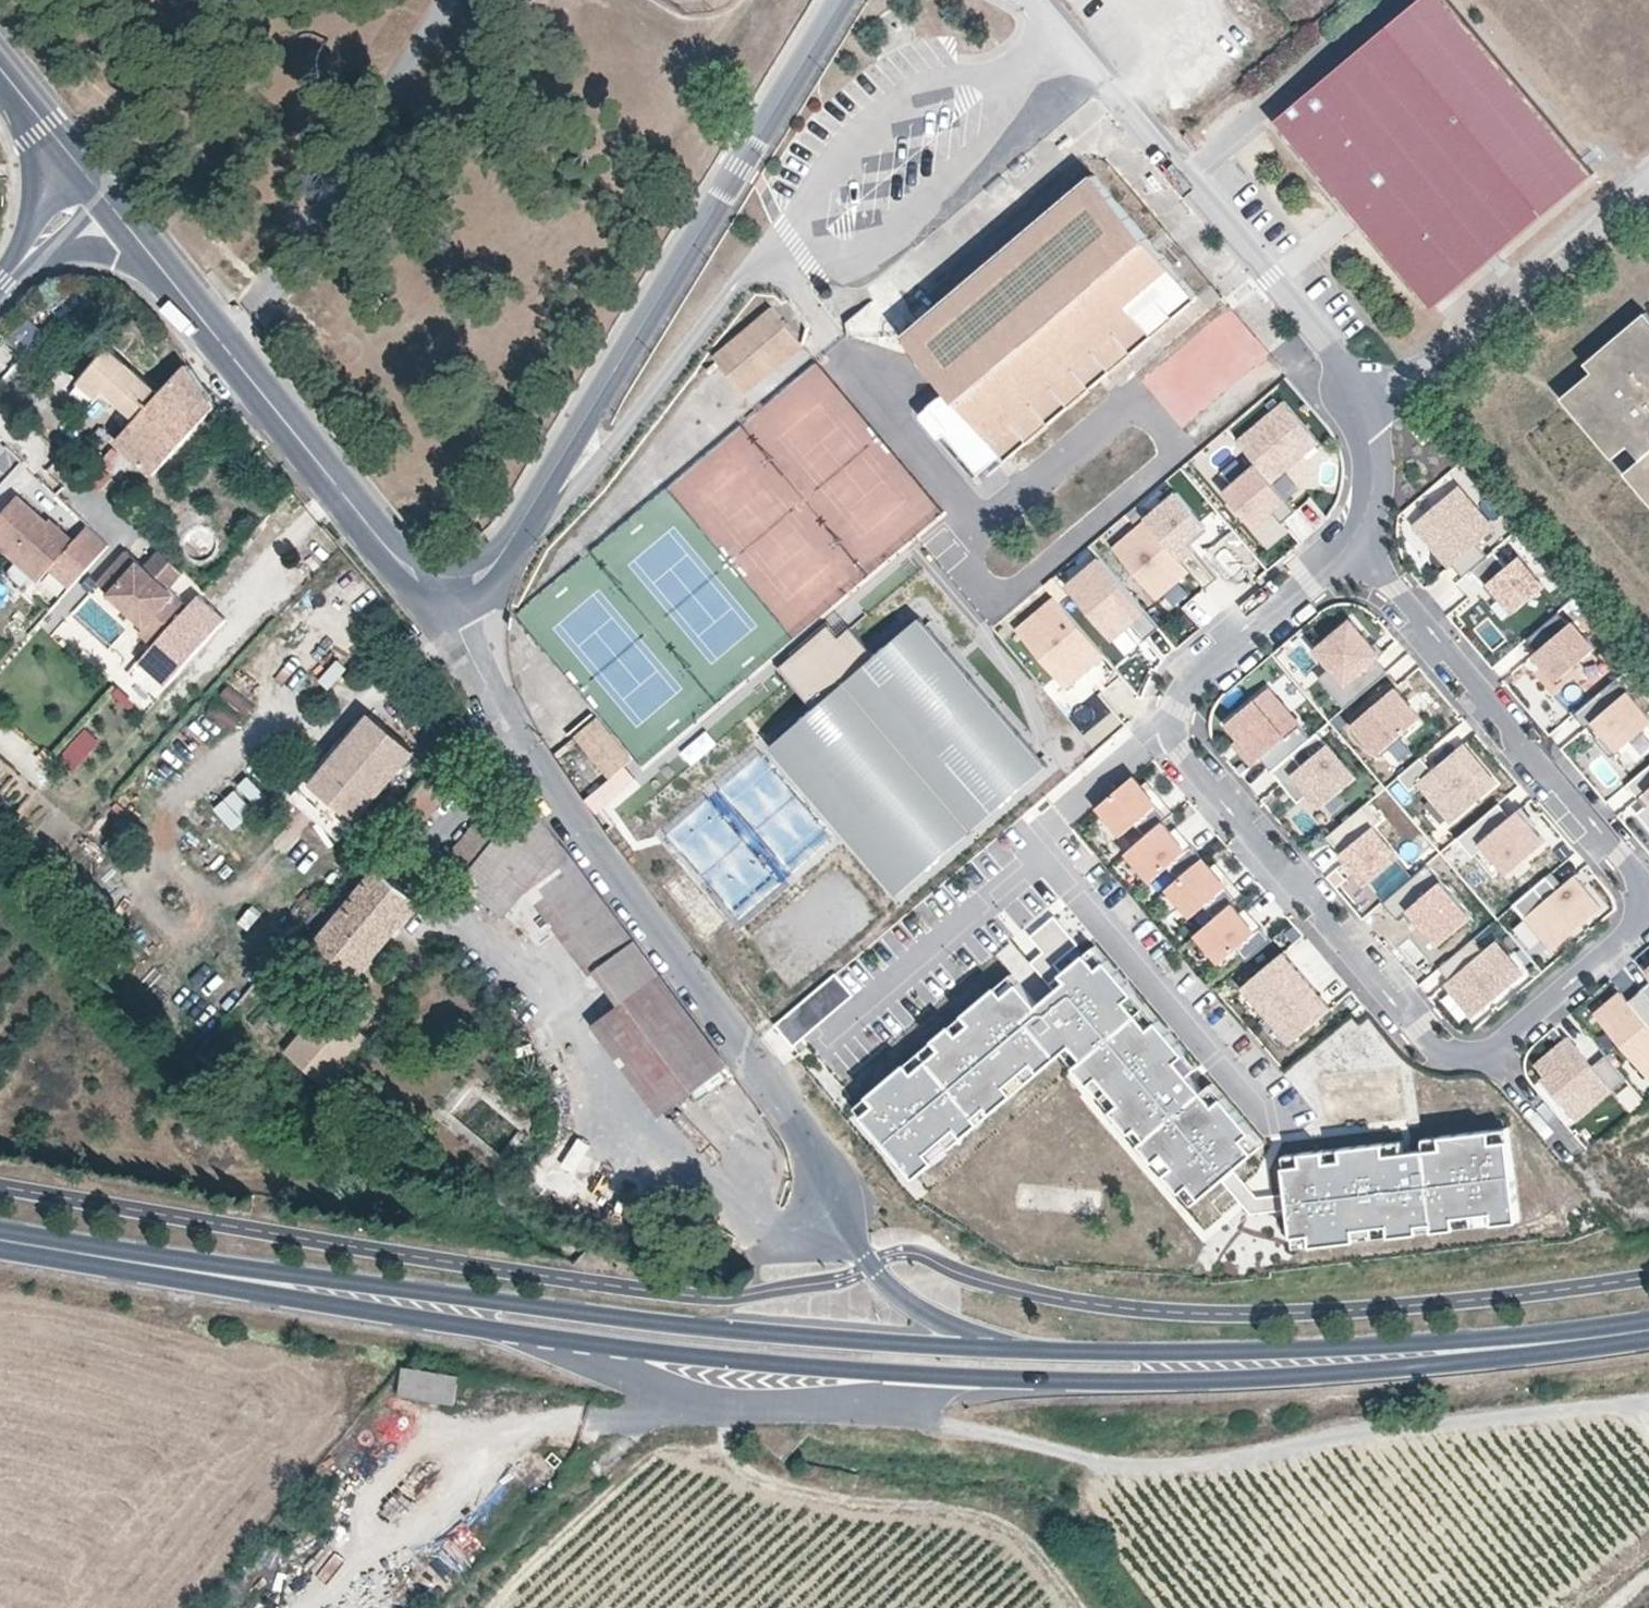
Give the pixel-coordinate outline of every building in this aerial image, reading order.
[(1273,121),(1342,205),(1355,194),(1441,299),(1592,175),(1448,0),(1419,0),(1273,121)] [(1198,295),(1093,170),(902,331),(949,387),(920,411),(978,480),(1198,295)] [(1342,205),(1429,310),(1441,299),(1355,194),(1342,205)] [(797,337),(771,307),(712,356),(738,386),(797,337)] [(1140,375),(1178,426),(1270,358),(1232,307),(1140,375)] [(1646,312),(1585,364),(1592,371),(1561,398),(1613,459),(1629,445),(1640,459),(1624,473),(1648,502),(1648,315),(1646,312)] [(26,313),(3,340),(19,354),(42,327),(26,313)] [(804,345),(797,337),(738,386),(745,395),(804,345)] [(162,393),(109,347),(80,381),(98,398),(106,390),(139,419),(162,393)] [(216,407),(188,364),(162,393),(139,419),(119,441),(155,475),(216,407)] [(1257,464),(1273,482),(1320,442),(1285,400),(1237,440),(1257,464)] [(1433,435),(1421,420),(1411,427),(1424,443),(1433,435)] [(117,459),(109,452),(97,465),(104,471),(105,469),(107,467),(109,468),(117,459)] [(1297,511),(1273,482),(1257,464),(1225,492),(1255,527),(1274,511),(1283,522),(1297,511)] [(1472,569),(1489,555),(1478,543),(1495,528),(1459,485),(1415,522),(1433,544),(1437,541),(1443,548),(1439,551),(1451,566),(1453,564),(1464,576),(1472,569)] [(1190,570),(1206,588),(1219,577),(1189,542),(1207,527),(1177,492),(1146,518),(1190,570)] [(109,546),(88,526),(72,545),(17,496),(0,516),(0,546),(40,582),(62,556),(83,575),(109,546)] [(1157,598),(1190,570),(1146,518),(1113,546),(1157,598)] [(256,540),(251,536),(243,545),(249,549),(256,540)] [(1509,539),(1489,555),(1472,569),(1483,583),(1488,579),(1512,608),(1544,582),(1509,539)] [(1433,544),(1439,551),(1443,548),(1437,541),(1433,544)] [(189,606),(170,589),(184,573),(161,550),(145,567),(141,572),(135,567),(140,562),(127,551),(98,583),(146,626),(141,632),(155,645),(189,606)] [(1143,638),(1158,626),(1098,556),(1065,584),(1111,637),(1123,626),(1119,621),(1124,616),(1129,621),(1143,638)] [(141,572),(145,567),(140,562),(135,567),(141,572)] [(1177,603),(1196,589),(1186,576),(1167,590),(1177,603)] [(155,645),(141,660),(168,685),(227,619),(200,595),(189,606),(155,645)] [(1063,686),(1102,653),(1053,596),(1015,628),(1063,686)] [(1559,611),(1527,638),(1538,651),(1534,654),(1557,681),(1596,647),(1573,621),(1569,624),(1559,611)] [(1123,626),(1129,621),(1124,616),(1119,621),(1123,626)] [(1351,616),(1316,646),(1332,665),(1319,676),(1345,705),(1388,668),(1376,655),(1380,651),(1351,616)] [(771,745),(900,895),(1048,767),(920,617),(876,655),(851,627),(840,637),(829,625),(780,667),(815,707),(771,745)] [(305,631),(269,676),(283,687),(320,642),(305,631)] [(1576,713),(1587,727),(1590,725),(1594,722),(1602,731),(1598,734),(1595,736),(1612,756),(1648,724),(1648,713),(1618,677),(1576,713)] [(204,705),(229,728),(252,703),(227,680),(204,705)] [(1422,714),(1396,684),(1354,720),(1380,750),(1422,714)] [(1273,770),(1313,738),(1269,687),(1228,722),(1241,737),(1247,745),(1241,750),(1254,765),(1262,758),(1273,770)] [(416,751),(370,713),(363,722),(312,784),(307,780),(292,797),(342,838),(356,820),(357,822),(416,751)] [(633,760),(597,717),(575,735),(611,779),(633,760)] [(312,784),(363,722),(359,719),(307,780),(312,784)] [(1590,725),(1598,734),(1602,731),(1594,722),(1590,725)] [(72,775),(101,741),(84,726),(55,760),(72,775)] [(1323,805),(1357,777),(1320,732),(1313,738),(1273,770),(1298,800),(1311,790),(1323,805)] [(1247,745),(1241,737),(1234,742),(1241,750),(1247,745)] [(1422,757),(1399,776),(1411,790),(1419,782),(1453,822),(1498,783),(1464,743),(1433,770),(1422,757)] [(1628,784),(1640,798),(1641,797),(1648,804),(1638,812),(1648,825),(1648,766),(1628,784)] [(239,767),(234,795),(248,798),(253,769),(239,767)] [(410,837),(453,787),(434,771),(390,821),(410,837)] [(1141,784),(1133,775),(1098,805),(1122,833),(1134,823),(1145,835),(1162,820),(1168,815),(1141,784)] [(1147,779),(1141,784),(1168,815),(1173,811),(1147,779)] [(523,795),(510,784),(502,794),(516,804),(523,795)] [(516,815),(496,799),(443,864),(462,879),(516,815)] [(564,845),(528,799),(516,815),(462,879),(507,916),(526,892),(564,845)] [(1548,836),(1521,806),(1511,815),(1499,802),(1460,836),(1476,855),(1485,847),(1506,872),(1548,836)] [(1367,803),(1328,836),(1369,884),(1400,857),(1373,826),(1382,819),(1367,803)] [(1167,865),(1177,878),(1203,856),(1191,843),(1185,848),(1162,820),(1145,835),(1127,850),(1151,879),(1167,865)] [(82,842),(93,849),(107,829),(96,822),(82,842)] [(636,939),(564,845),(526,892),(589,973),(594,970),(636,939)] [(1211,866),(1203,856),(1177,878),(1167,886),(1191,914),(1203,904),(1214,917),(1231,902),(1237,897),(1211,866)] [(1216,861),(1211,866),(1237,897),(1243,892),(1216,861)] [(1432,864),(1391,902),(1403,915),(1420,899),(1432,911),(1420,922),(1446,950),(1481,918),(1432,864)] [(418,905),(376,869),(308,950),(351,986),(418,905)] [(1559,888),(1564,884),(1553,871),(1548,875),(1559,888)] [(1603,907),(1576,874),(1559,888),(1548,875),(1514,904),(1553,950),(1603,907)] [(1236,947),(1247,959),(1272,938),(1261,925),(1255,929),(1231,902),(1214,917),(1196,932),(1220,960),(1236,947)] [(869,1110),(856,1121),(909,1183),(936,1160),(928,1151),(957,1127),(965,1135),(981,1121),(974,1112),(985,1102),(993,1111),(1009,1097),(1002,1088),(1028,1066),(1035,1075),(1062,1052),(1071,1044),(1083,1058),(1074,1065),(1090,1084),(1099,1077),(1122,1103),(1113,1110),(1132,1132),(1140,1125),(1150,1136),(1141,1144),(1156,1161),(1165,1153),(1175,1166),(1167,1173),(1182,1191),(1191,1184),(1202,1197),(1256,1152),(1244,1138),(1253,1131),(1225,1097),(1216,1104),(1204,1090),(1190,1075),(1179,1061),(1187,1053),(1159,1020),(1151,1028),(1127,1000),(1136,993),(1096,945),(1064,972),(1056,963),(1079,944),(1055,916),(1031,936),(1045,951),(1032,962),(1056,990),(1039,1005),(1020,982),(1006,994),(998,985),(935,1039),(942,1048),(915,1071),(908,1062),(862,1101),(869,1110)] [(662,972),(636,939),(594,970),(620,1004),(662,972)] [(1484,951),(1473,939),(1440,967),(1450,979),(1446,983),(1474,1016),(1524,974),(1496,941),(1484,951)] [(1335,1007),(1288,950),(1245,985),(1291,1042),(1335,1007)] [(277,970),(272,961),(263,973),(273,975),(277,970)] [(728,1062),(662,972),(620,1004),(591,1025),(657,1114),(728,1062)] [(1012,973),(998,985),(1006,994),(1020,982),(1012,973)] [(825,984),(778,1024),(795,1043),(842,1003),(825,984)] [(1642,990),(1629,1001),(1622,992),(1596,1014),(1648,1075),(1648,999),(1642,990)] [(1159,1020),(1136,993),(1127,1000),(1151,1028),(1159,1020)] [(348,1019),(328,1002),(286,1052),(306,1069),(348,1019)] [(370,1038),(348,1019),(306,1069),(327,1088),(370,1038)] [(1533,1058),(1563,1036),(1556,1027),(1526,1050),(1533,1058)] [(1590,1065),(1567,1037),(1535,1063),(1582,1120),(1631,1080),(1607,1052),(1590,1065)] [(935,1039),(908,1062),(915,1071),(942,1048),(935,1039)] [(1062,1052),(1074,1065),(1083,1058),(1071,1044),(1062,1052)] [(1199,1067),(1187,1053),(1179,1061),(1190,1075),(1199,1067)] [(1009,1097),(1035,1075),(1028,1066),(1002,1088),(1009,1097)] [(1090,1084),(1113,1110),(1122,1103),(1099,1077),(1090,1084)] [(1216,1104),(1225,1097),(1213,1083),(1204,1090),(1216,1104)] [(849,1112),(856,1121),(869,1110),(862,1101),(849,1112)] [(981,1121),(993,1111),(985,1102),(974,1112),(981,1121)] [(1132,1132),(1141,1144),(1150,1136),(1140,1125),(1132,1132)] [(936,1160),(965,1135),(957,1127),(928,1151),(936,1160)] [(1286,1166),(1294,1235),(1312,1233),(1313,1244),(1341,1241),(1339,1230),(1373,1226),(1375,1237),(1420,1232),(1418,1220),(1435,1218),(1436,1230),(1457,1227),(1456,1215),(1493,1211),(1495,1222),(1520,1219),(1509,1127),(1442,1135),(1444,1147),(1426,1149),(1405,1151),(1387,1154),(1385,1142),(1341,1148),(1342,1159),(1327,1161),(1325,1149),(1302,1152),(1303,1164),(1286,1166)] [(1256,1152),(1264,1144),(1253,1131),(1244,1138),(1256,1152)] [(1442,1135),(1424,1137),(1426,1149),(1444,1147),(1442,1135)] [(1403,1140),(1385,1142),(1387,1154),(1405,1151),(1403,1140)] [(1341,1148),(1325,1149),(1327,1161),(1342,1159),(1341,1148)] [(1284,1154),(1286,1166),(1303,1164),(1302,1152),(1284,1154)] [(1156,1161),(1167,1173),(1175,1166),(1165,1153),(1156,1161)] [(1194,1205),(1202,1197),(1191,1184),(1182,1191),(1194,1205)] [(1457,1227),(1495,1222),(1493,1211),(1456,1215),(1457,1227)] [(1420,1232),(1436,1230),(1435,1218),(1418,1220),(1420,1232)] [(1341,1241),(1375,1237),(1373,1226),(1339,1230),(1341,1241)] [(1294,1235),(1296,1247),(1313,1244),(1312,1233),(1294,1235)] [(458,1403),(463,1373),(404,1364),(401,1394),(458,1403)]
